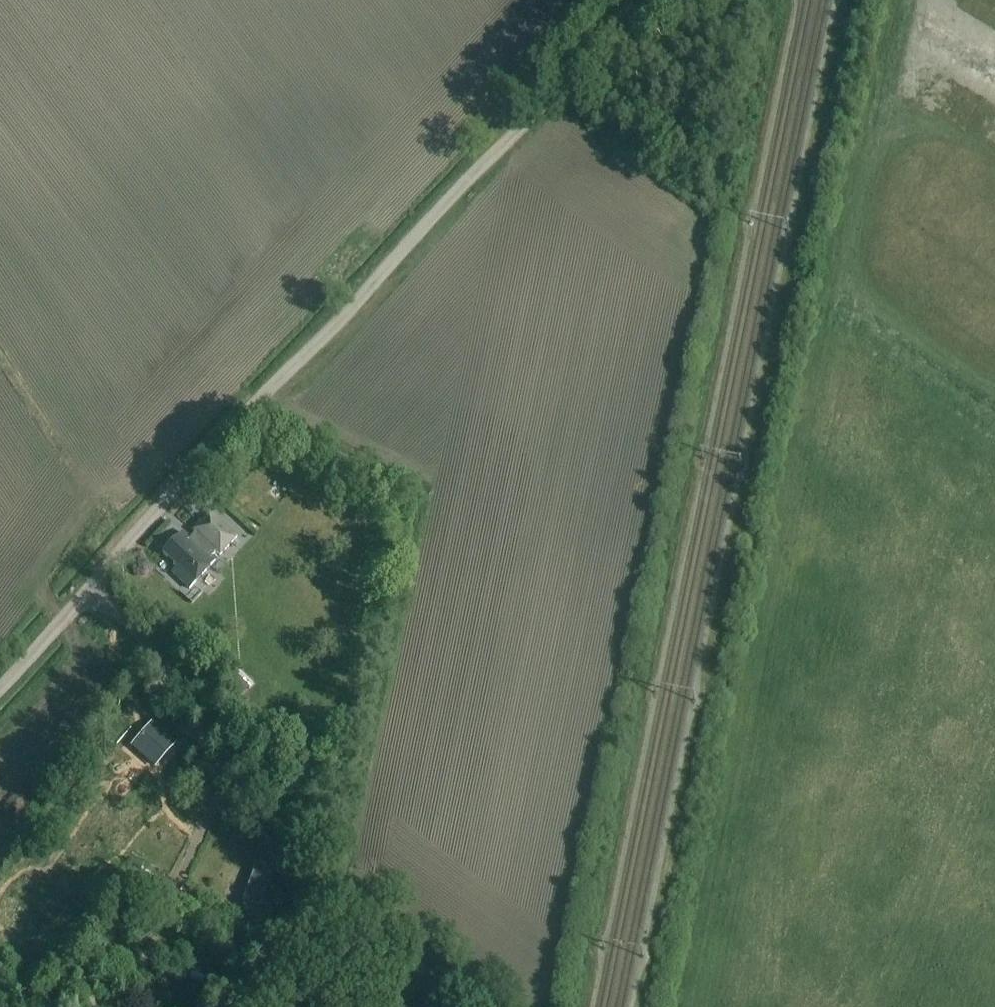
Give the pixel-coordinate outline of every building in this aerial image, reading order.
[(191,531),(193,534),(190,537),(184,532),(163,554),(178,567),(173,573),(190,588),(216,560),(213,557),(216,553),(220,557),(239,538),(212,514),(202,524),(200,522),(191,531)] [(152,725),(133,746),(155,766),(174,744),(152,725)] [(243,902),(258,908),(274,869),(259,863),(243,902)] [(132,872),(126,882),(135,888),(141,878),(132,872)] [(78,981),(88,990),(96,979),(87,971),(78,981)] [(284,993),(289,981),(278,976),(273,987),(284,993)]
